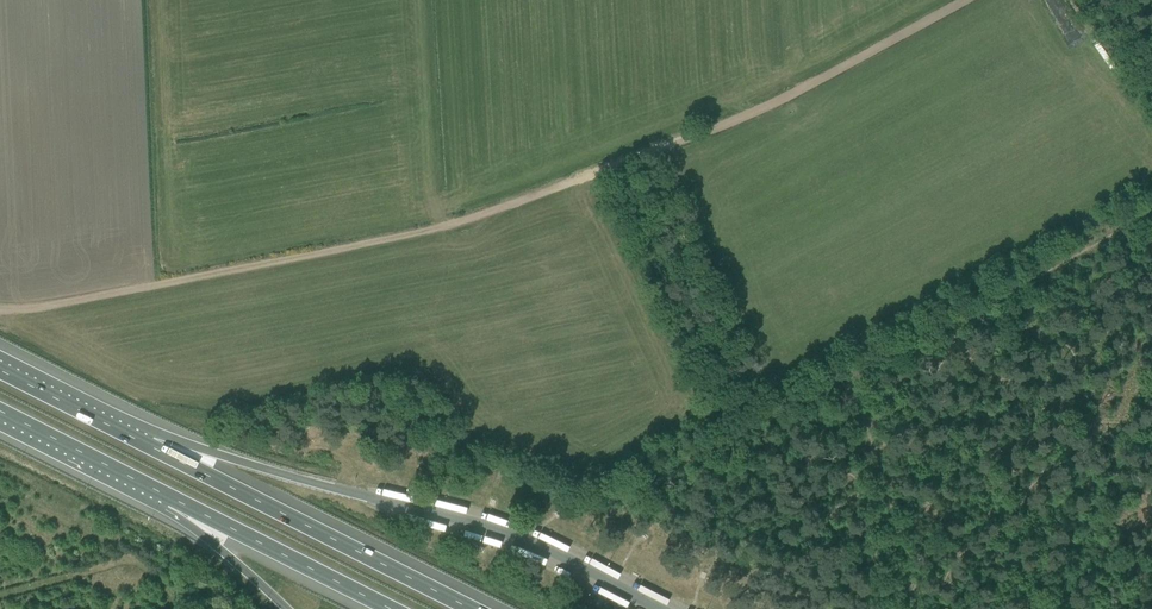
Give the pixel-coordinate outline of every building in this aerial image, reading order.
[(393,510),(391,520),(421,527),(424,517),(393,510)] [(473,517),(506,525),(508,517),(475,510),(473,517)] [(432,527),(463,535),(465,528),(434,521),(432,527)] [(552,566),(554,558),(523,549),(521,557),(552,566)] [(643,591),(646,584),(616,572),(613,579),(643,591)] [(575,574),(572,580),(601,594),(604,587),(575,574)]
